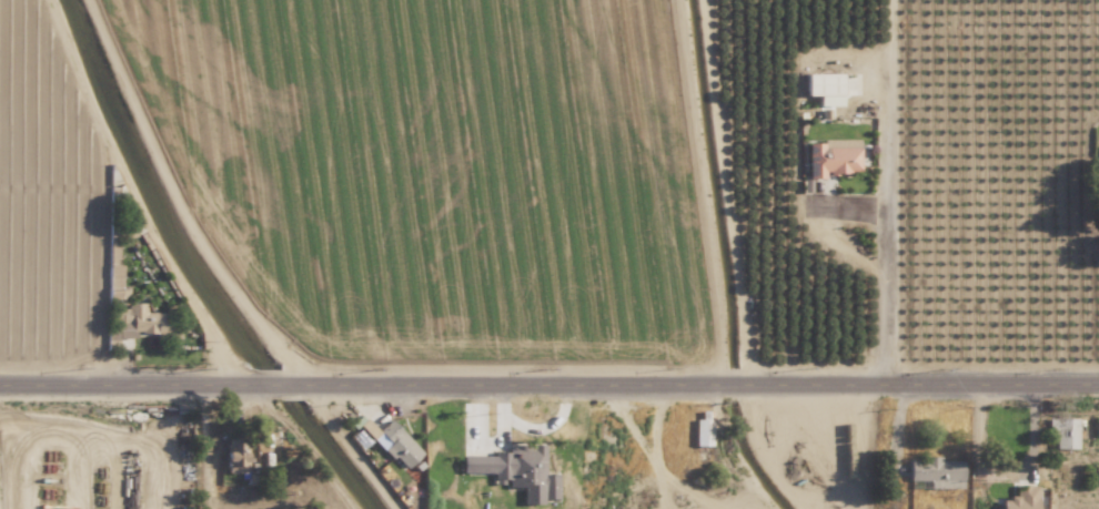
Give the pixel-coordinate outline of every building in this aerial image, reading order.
[(842,94),(841,72),(806,74),(806,95),(842,94)] [(808,140),(808,178),(824,178),(824,173),(860,173),(859,139),(808,140)] [(178,311),(146,312),(146,302),(126,303),(126,308),(113,308),(114,327),(127,327),(128,334),(155,333),(155,339),(178,338),(178,311)] [(695,446),(711,446),(712,410),(701,410),(701,418),(695,418),(695,446)] [(1077,418),(1047,418),(1047,440),(1054,440),(1054,448),(1077,449),(1077,418)] [(390,419),(378,431),(372,425),(370,428),(363,421),(360,424),(404,470),(423,452),(390,419)] [(245,472),(245,464),(254,463),(253,451),(245,451),(245,443),(226,443),(226,473),(245,472)] [(910,457),(909,488),(962,489),(962,460),(941,460),(941,457),(910,457)] [(1015,485),(1015,498),(1002,498),(1002,508),(1037,508),(1038,486),(1015,485)]
